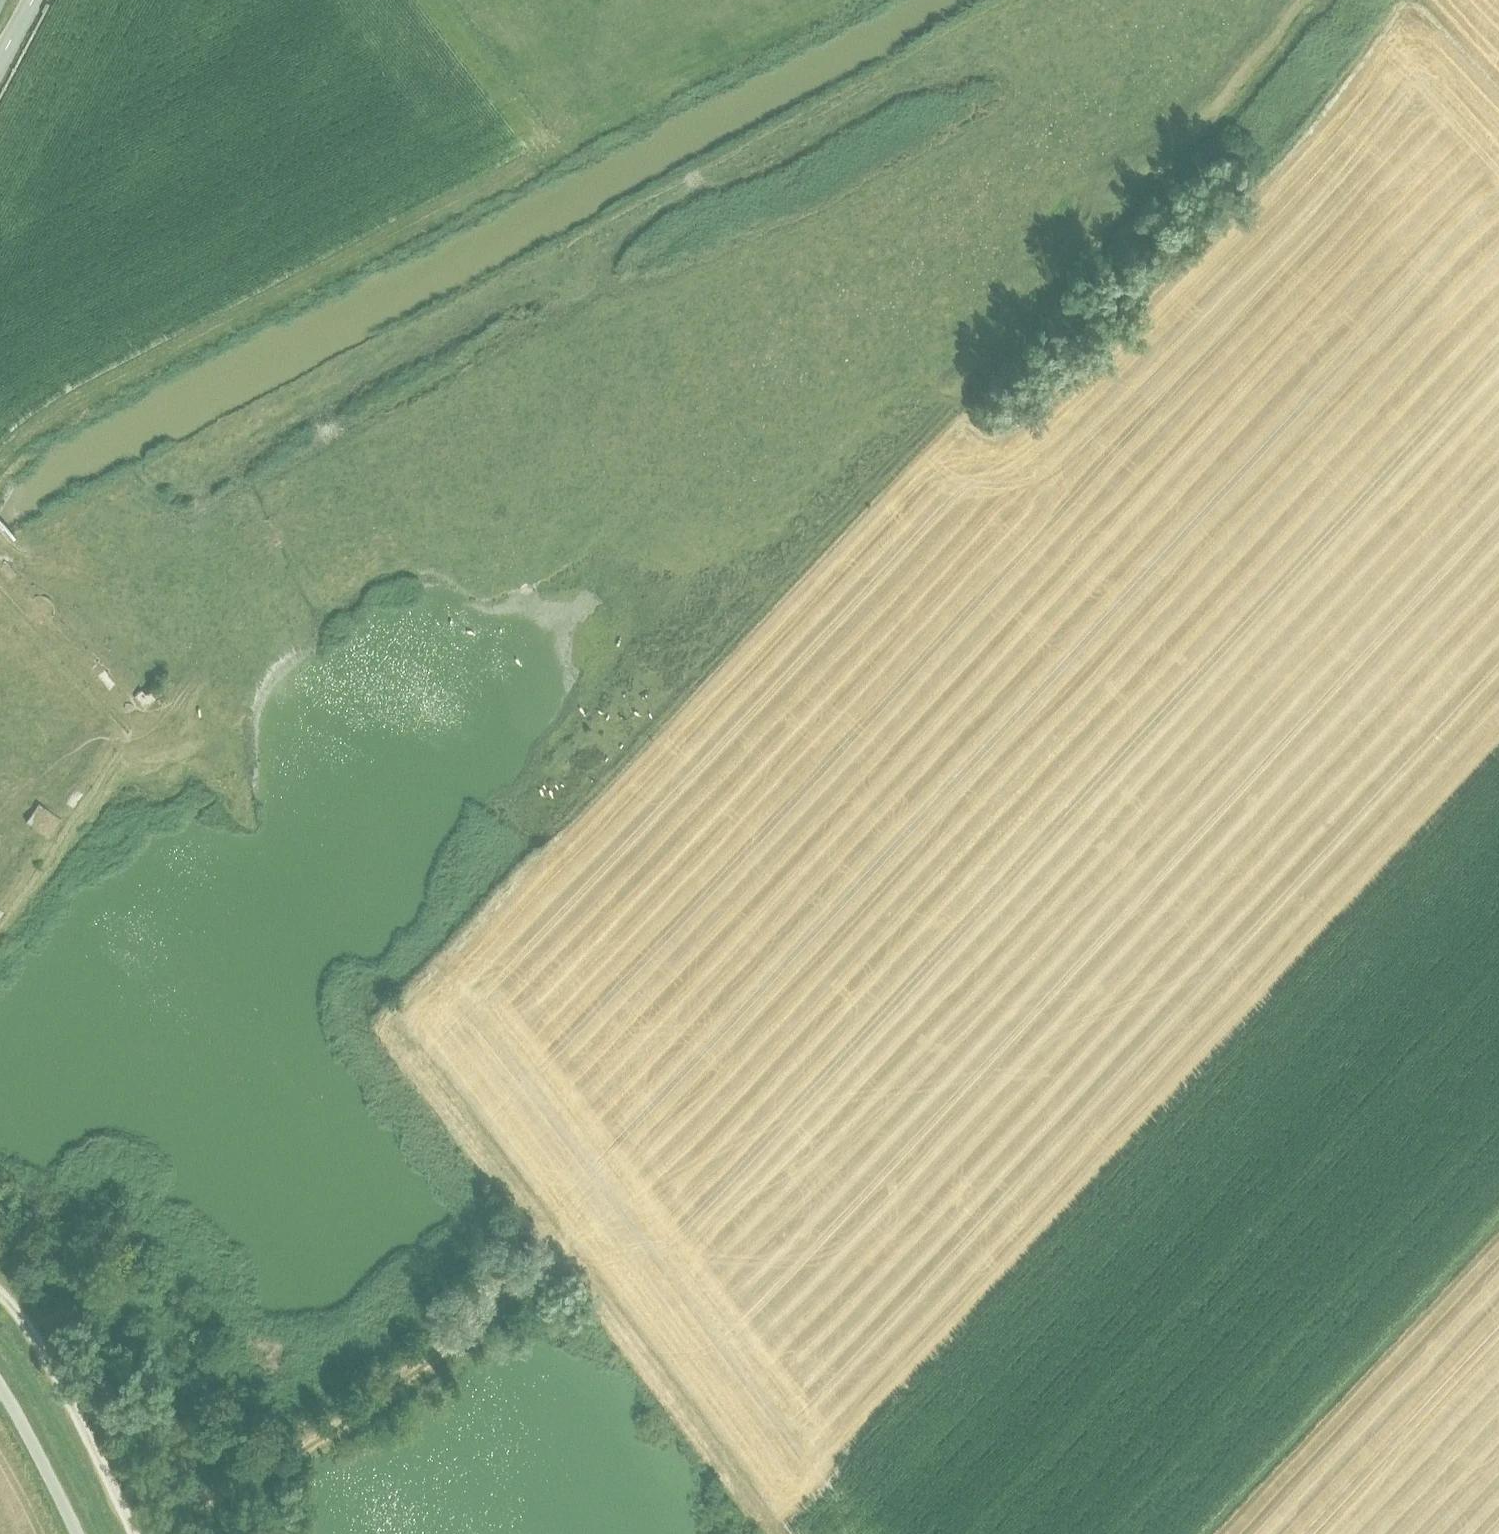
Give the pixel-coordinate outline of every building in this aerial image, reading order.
[(143,687),(135,693),(145,706),(157,696),(152,689),(147,693),(143,687)] [(27,819),(49,834),(62,815),(40,800),(27,819)]
